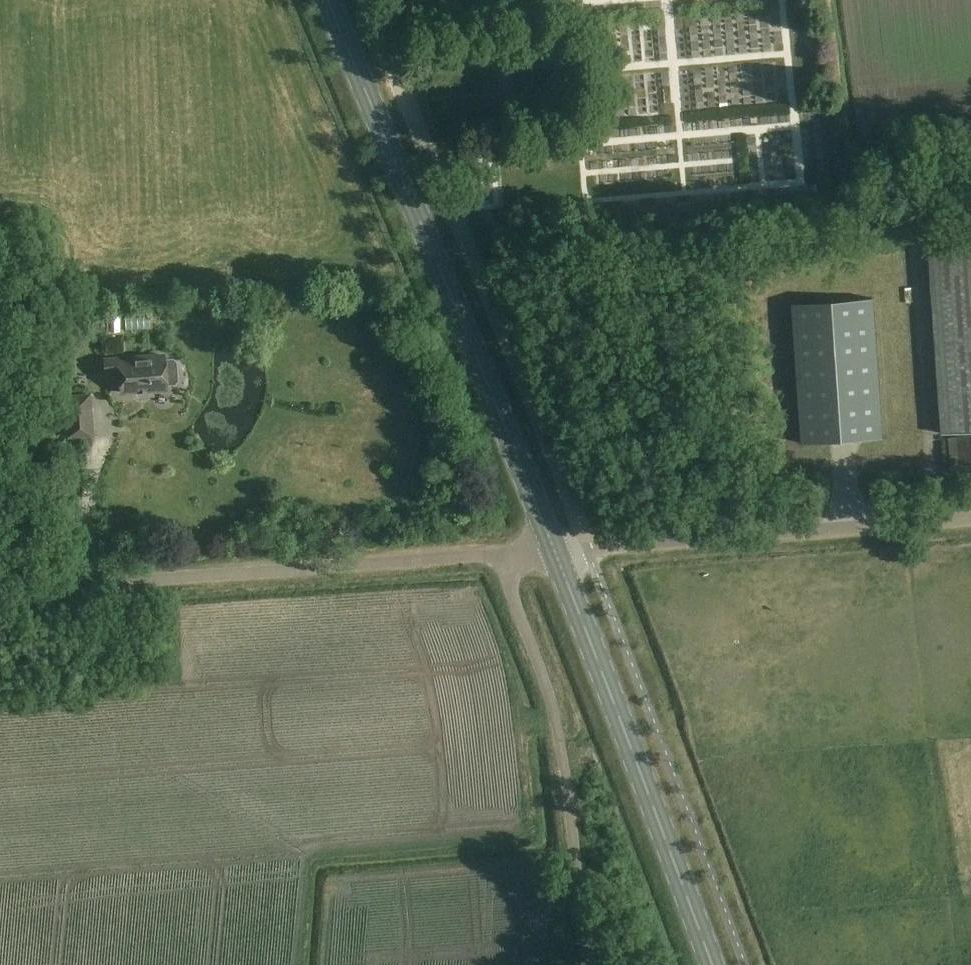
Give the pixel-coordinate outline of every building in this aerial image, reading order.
[(929,253),(941,434),(960,432),(961,436),(947,437),(949,473),(970,472),(970,251),(929,253)] [(164,359),(164,355),(105,360),(106,372),(119,371),(121,392),(166,389),(166,385),(175,384),(178,381),(177,362),(172,358),(164,359)] [(92,435),(89,395),(65,397),(68,437),(92,435)]
